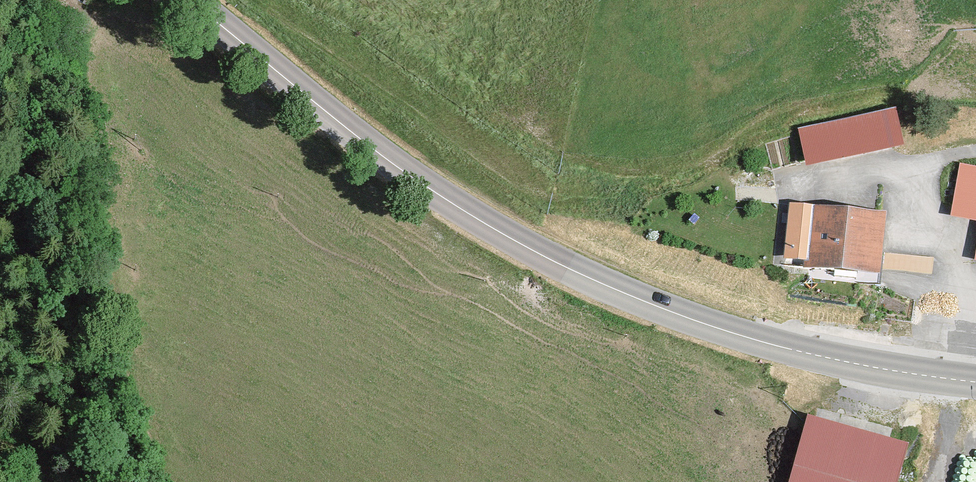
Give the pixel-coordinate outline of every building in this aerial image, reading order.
[(898,114),(802,131),(808,167),(904,149),(898,114)] [(885,216),(813,209),(807,270),(879,277),(885,216)] [(811,420),(795,481),(904,481),(913,447),(811,420)]
